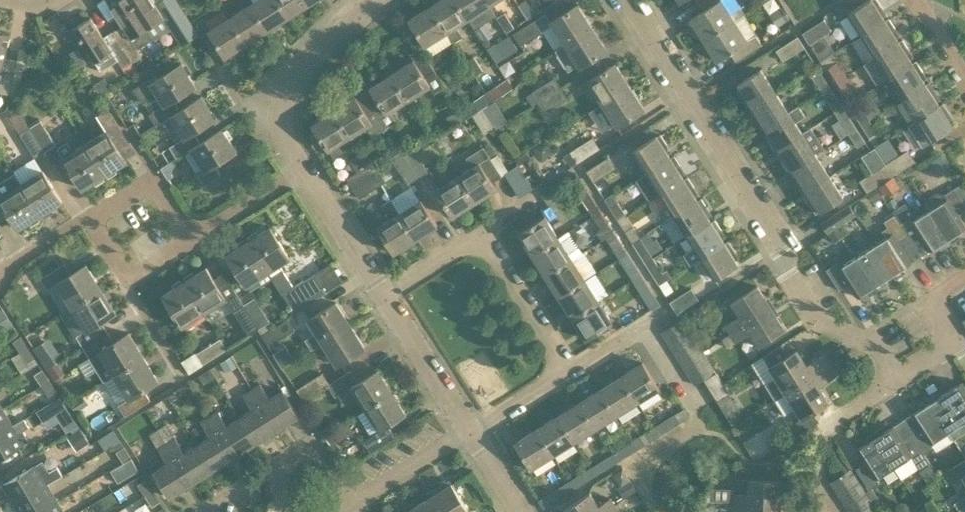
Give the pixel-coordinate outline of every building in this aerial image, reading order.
[(115,34),(132,61),(142,55),(131,38),(148,27),(130,0),(116,0),(110,4),(125,28),(115,34)] [(148,27),(164,17),(181,43),(197,33),(176,0),(168,0),(157,7),(153,0),(130,0),(148,27)] [(251,3),(268,29),(288,16),(278,0),(256,0),(251,3)] [(288,16),(309,3),(307,0),(278,0),(288,16)] [(429,6),(452,42),(462,36),(456,25),(466,18),(455,0),(438,0),(429,6)] [(466,18),(481,10),(487,20),(494,16),(488,5),(484,0),(455,0),(466,18)] [(535,14),(526,0),(524,0),(517,4),(527,19),(535,14)] [(698,2),(703,11),(690,19),(703,39),(734,20),(743,14),(737,5),(728,11),(721,0),(701,0),(698,2)] [(861,35),(884,20),(877,11),(882,8),(877,0),(872,0),(871,1),(870,0),(868,0),(847,13),(861,35)] [(251,3),(230,16),(247,43),(268,29),(251,3)] [(550,21),(565,45),(592,28),(577,5),(550,21)] [(430,56),(452,42),(429,6),(407,19),(430,56)] [(783,6),(770,14),(777,26),(790,18),(783,6)] [(504,12),(497,17),(506,31),(513,27),(504,12)] [(132,61),(115,34),(113,30),(104,36),(91,16),(73,27),(102,71),(119,60),(123,66),(132,61)] [(226,56),(247,43),(230,16),(209,30),(226,56)] [(884,20),(861,35),(874,56),(898,41),(891,31),(895,29),(888,18),(884,20)] [(824,19),(802,33),(809,44),(831,30),(824,19)] [(533,20),(526,24),(512,33),(520,45),(541,32),(533,20)] [(746,40),(734,20),(703,39),(716,60),(729,51),(735,60),(761,44),(755,34),(746,40)] [(592,28),(565,45),(555,51),(568,72),(578,65),(580,68),(606,51),(592,28)] [(9,95),(9,93),(16,60),(15,59),(4,57),(9,34),(0,32),(0,93),(9,95)] [(797,36),(775,50),(782,61),(804,47),(797,36)] [(898,41),(874,56),(888,78),(911,63),(904,52),(908,50),(901,39),(898,41)] [(412,60),(391,74),(407,99),(428,86),(430,85),(434,91),(443,85),(424,53),(421,55),(414,60),(412,60)] [(465,61),(474,76),(483,70),(474,55),(465,61)] [(824,69),(833,83),(848,74),(839,60),(824,69)] [(132,61),(123,66),(129,76),(138,71),(135,65),(132,61)] [(911,63),(888,78),(901,99),(925,84),(918,74),(922,72),(915,61),(911,63)] [(179,109),(172,98),(194,84),(181,63),(150,82),(148,79),(133,88),(142,103),(157,93),(163,104),(148,113),(155,125),(170,115),(179,109)] [(588,80),(602,103),(629,87),(614,63),(588,80)] [(452,90),(461,84),(452,69),(443,74),(452,90)] [(747,107),(750,105),(773,91),(759,69),(736,83),(743,94),(740,96),(747,107)] [(820,91),(829,86),(820,71),(811,77),(820,91)] [(368,86),(361,91),(385,129),(397,121),(390,110),(407,99),(391,74),(369,87),(368,86)] [(848,74),(833,83),(842,97),(857,87),(848,74)] [(531,92),(538,102),(560,88),(554,78),(531,92)] [(506,79),(486,92),(492,101),(512,87),(506,79)] [(925,84),(901,99),(915,121),(938,105),(932,95),(935,92),(929,82),(925,84)] [(820,91),(834,112),(843,107),(829,86),(820,91)] [(629,87),(602,103),(616,126),(643,109),(629,87)] [(560,88),(538,102),(545,113),(567,99),(560,88)] [(354,97),(333,110),(350,136),(366,126),(373,136),(385,129),(361,91),(353,95),(354,97)] [(760,129),(764,127),(787,112),(773,91),(750,105),(757,116),(753,118),(760,129)] [(485,94),(461,109),(466,117),(490,102),(485,94)] [(175,157),(190,148),(199,142),(193,132),(214,118),(201,96),(179,109),(170,115),(183,138),(169,147),(175,157)] [(500,100),(475,112),(484,132),(509,120),(500,100)] [(942,103),(938,105),(915,121),(908,125),(922,146),(952,127),(945,116),(948,114),(942,103)] [(774,150),(777,148),(800,134),(793,122),(804,116),(798,105),(787,112),(764,127),(770,137),(767,139),(774,150)] [(861,125),(870,119),(861,105),(852,110),(861,125)] [(843,107),(834,112),(848,133),(856,128),(843,107)] [(85,143),(104,174),(126,161),(112,139),(123,132),(107,108),(96,114),(106,130),(85,143)] [(333,110),(311,124),(328,150),(332,157),(334,157),(343,152),(338,144),(350,136),(333,110)] [(457,110),(448,116),(452,124),(462,117),(457,110)] [(879,134),(870,119),(861,125),(870,139),(879,134)] [(40,120),(30,126),(45,151),(55,144),(40,120)] [(30,126),(19,133),(34,157),(45,151),(30,126)] [(220,128),(199,142),(190,148),(204,170),(197,175),(204,185),(220,175),(214,164),(235,150),(220,128)] [(865,142),(856,128),(848,133),(857,147),(865,142)] [(389,134),(380,139),(394,161),(403,156),(389,134)] [(633,150),(647,172),(669,158),(662,148),(667,145),(660,134),(656,137),(655,136),(633,150)] [(791,169),(791,170),(814,155),(800,134),(777,148),(783,158),(781,160),(788,171),(791,169)] [(569,151),(563,156),(570,167),(577,163),(600,148),(592,137),(569,151)] [(104,174),(85,143),(73,151),(67,141),(57,148),(82,188),(104,174)] [(471,167),(456,176),(472,203),(494,189),(490,183),(501,176),(483,146),(465,158),(471,167)] [(887,162),(881,166),(888,177),(916,159),(908,148),(899,154),(887,162)] [(413,149),(403,156),(417,178),(427,171),(423,164),(416,153),(413,149)] [(515,158),(519,165),(531,157),(526,151),(515,158)] [(673,155),(669,158),(647,172),(637,179),(650,200),(660,194),(682,180),(676,170),(681,167),(673,155)] [(814,155),(791,170),(797,180),(794,182),(801,193),(804,191),(828,176),(814,155)] [(403,156),(394,161),(408,183),(417,178),(403,156)] [(615,168),(608,157),(586,171),(593,182),(615,168)] [(161,168),(168,179),(173,176),(172,174),(173,167),(175,166),(172,161),(161,168)] [(346,178),(353,188),(375,174),(368,164),(346,178)] [(519,198),(533,189),(518,165),(504,174),(519,198)] [(881,166),(860,179),(868,190),(888,177),(881,166)] [(21,183),(40,214),(62,201),(42,170),(21,183)] [(18,228),(40,214),(21,183),(15,172),(0,181),(0,222),(11,215),(18,228)] [(381,184),(375,174),(353,188),(359,198),(381,184)] [(879,184),(883,190),(886,195),(901,186),(894,175),(879,184)] [(451,216),(472,203),(456,176),(434,189),(451,216)] [(841,198),(828,176),(804,191),(811,201),(808,203),(815,214),(818,212),(841,198)] [(688,177),(682,180),(660,194),(667,204),(659,209),(666,220),(674,215),(695,201),(689,191),(695,188),(688,177)] [(924,200),(930,209),(929,210),(950,244),(957,240),(954,235),(958,233),(964,229),(964,227),(957,214),(964,210),(964,190),(961,183),(954,188),(945,193),(937,192),(924,200)] [(875,188),(868,192),(874,201),(881,197),(875,188)] [(586,189),(578,195),(592,217),(601,211),(586,189)] [(603,199),(617,220),(626,215),(612,194),(603,199)] [(701,197),(695,201),(674,215),(687,236),(709,222),(703,211),(708,208),(701,197)] [(393,252),(414,239),(398,212),(390,199),(381,204),(390,218),(377,226),(393,252)] [(419,199),(398,212),(414,239),(435,226),(419,199)] [(899,206),(892,211),(894,215),(893,215),(920,256),(930,250),(939,245),(942,243),(945,247),(950,244),(929,210),(918,217),(915,218),(912,213),(905,203),(899,206)] [(855,214),(848,204),(821,222),(828,232),(855,214)] [(601,211),(592,217),(600,230),(605,237),(614,232),(601,211)] [(626,215),(617,220),(631,242),(640,236),(626,215)] [(886,237),(874,245),(892,274),(894,279),(901,275),(898,270),(903,268),(910,263),(910,262),(920,256),(893,215),(884,221),(888,227),(881,231),(886,237)] [(532,255),(558,238),(544,217),(518,233),(532,255)] [(714,219),(709,222),(687,236),(694,247),(684,253),(691,264),(701,257),(723,243),(716,233),(721,230),(714,219)] [(283,294),(283,293),(293,286),(279,264),(290,257),(270,227),(248,241),(268,271),(273,279),(273,278),(283,294)] [(558,238),(532,255),(545,276),(571,259),(582,252),(568,231),(558,238)] [(614,232),(605,237),(619,258),(627,253),(614,232)] [(631,242),(644,262),(653,257),(640,236),(631,242)] [(727,240),(723,243),(701,257),(715,279),(737,265),(731,255),(735,252),(727,240)] [(248,241),(227,254),(246,285),(257,278),(268,271),(248,241)] [(874,245),(856,256),(878,289),(883,286),(881,281),(892,274),(874,245)] [(627,253),(619,258),(632,279),(640,274),(627,253)] [(836,263),(827,269),(839,288),(848,282),(856,296),(866,290),(869,289),(871,293),(878,289),(856,256),(843,263),(838,267),(836,263)] [(653,257),(644,262),(659,285),(659,284),(666,280),(667,279),(662,272),(653,257)] [(545,276),(558,296),(584,280),(571,259),(545,276)] [(71,306),(101,288),(86,264),(71,273),(64,263),(40,278),(46,289),(56,282),(71,306)] [(206,267),(185,281),(195,297),(204,312),(225,298),(233,310),(234,310),(249,335),(260,328),(244,304),(224,273),(214,279),(206,267)] [(314,273),(293,286),(283,293),(295,312),(327,292),(314,273)] [(640,274),(632,279),(646,300),(653,296),(640,274)] [(558,296),(571,317),(597,301),(584,280),(558,296)] [(183,325),(204,312),(185,281),(163,295),(183,325)] [(730,334),(770,308),(756,287),(730,303),(739,316),(725,325),(730,334)] [(88,295),(71,306),(87,329),(76,336),(83,347),(107,331),(100,320),(116,311),(101,288),(88,295)] [(698,298),(691,288),(670,301),(677,312),(698,298)] [(255,297),(244,304),(260,328),(270,321),(255,297)] [(611,324),(597,301),(571,317),(585,340),(611,324)] [(322,342),(349,325),(334,302),(307,320),(322,342)] [(770,308),(730,334),(722,339),(727,348),(749,333),(758,346),(784,330),(770,308)] [(0,315),(0,333),(13,325),(5,312),(0,315)] [(274,328),(262,335),(269,344),(294,329),(287,319),(274,328)] [(668,342),(689,329),(682,319),(662,332),(668,342)] [(363,348),(349,325),(322,342),(336,365),(363,348)] [(696,340),(689,329),(668,342),(675,353),(696,340)] [(104,380),(114,373),(143,355),(128,332),(114,341),(107,331),(83,347),(104,380)] [(21,350),(28,345),(21,335),(15,339),(21,350)] [(37,346),(48,367),(63,359),(51,338),(37,346)] [(228,349),(221,338),(197,354),(203,364),(228,349)] [(702,350),(696,340),(675,353),(682,363),(702,350)] [(39,362),(28,345),(21,350),(11,356),(22,373),(39,362)] [(774,399),(784,393),(829,366),(822,354),(804,365),(796,352),(789,356),(783,346),(763,358),(774,377),(764,384),(774,399)] [(702,350),(682,363),(688,374),(709,361),(702,350)] [(159,379),(143,355),(114,373),(130,398),(119,405),(125,415),(150,399),(144,389),(159,379)] [(231,357),(222,362),(227,371),(236,366),(231,357)] [(715,371),(709,361),(688,374),(695,384),(703,379),(715,371)] [(620,376),(636,402),(658,389),(642,363),(620,376)] [(829,366),(784,393),(800,419),(827,402),(818,387),(835,377),(829,366)] [(43,383),(49,379),(43,368),(36,373),(43,383)] [(365,408),(391,392),(377,368),(358,380),(351,369),(329,384),(327,384),(334,395),(337,394),(343,404),(357,395),(365,408)] [(716,401),(729,393),(715,371),(703,379),(716,401)] [(322,374),(297,389),(304,399),(327,384),(329,384),(322,374)] [(620,376),(600,389),(616,415),(636,402),(620,376)] [(56,389),(49,379),(43,383),(49,393),(56,389)] [(948,432),(953,439),(964,432),(964,388),(961,382),(948,391),(936,398),(933,394),(927,398),(948,432)] [(261,385),(253,390),(277,430),(299,417),(283,390),(270,398),(261,385)] [(600,389),(579,402),(595,428),(616,415),(600,389)] [(253,409),(240,417),(256,443),(277,430),(253,390),(244,395),(253,409)] [(365,408),(357,413),(366,427),(371,435),(368,437),(363,440),(364,441),(370,451),(370,452),(384,444),(393,438),(395,436),(388,425),(405,414),(397,400),(391,392),(365,408)] [(82,396),(71,402),(76,410),(87,404),(82,396)] [(53,402),(49,404),(55,414),(66,431),(77,424),(60,397),(53,402)] [(924,406),(903,420),(924,454),(933,448),(930,444),(948,432),(927,398),(921,401),(924,406)] [(579,402),(558,415),(574,441),(595,428),(579,402)] [(1,408),(0,409),(0,432),(12,425),(1,408)] [(219,411),(210,416),(234,456),(256,443),(240,417),(227,425),(219,411)] [(558,415),(538,428),(554,453),(574,441),(558,415)] [(661,423),(666,431),(679,423),(674,415),(661,423)] [(210,435),(197,443),(213,469),(234,456),(210,416),(201,422),(210,435)] [(12,425),(0,432),(0,458),(30,441),(23,430),(29,426),(24,418),(12,425)] [(347,420),(325,433),(332,445),(353,431),(347,420)] [(877,429),(872,433),(894,467),(912,456),(920,469),(930,463),(924,454),(903,420),(892,426),(880,434),(877,429)] [(167,424),(159,429),(192,482),(213,469),(197,443),(184,451),(167,424)] [(531,468),(554,453),(538,428),(515,442),(531,468)] [(640,437),(645,444),(658,436),(653,428),(640,437)] [(80,429),(71,435),(79,448),(88,442),(80,429)] [(170,496),(192,482),(159,429),(150,434),(167,461),(154,470),(170,496)] [(894,467),(872,433),(866,436),(868,441),(856,449),(866,464),(857,469),(869,487),(877,482),(876,479),(894,467)] [(619,450),(624,457),(637,449),(632,442),(619,450)] [(124,446),(117,451),(124,462),(132,457),(124,446)] [(598,463),(603,471),(616,462),(611,455),(598,463)] [(953,466),(959,477),(963,475),(964,478),(964,458),(953,466)] [(131,459),(111,470),(118,482),(138,470),(131,459)] [(4,483),(16,503),(47,484),(62,475),(57,466),(49,471),(43,460),(4,483)] [(710,502),(733,502),(779,504),(780,480),(770,479),(770,467),(736,466),(736,478),(748,479),(748,494),(735,494),(735,488),(710,488),(710,502)] [(577,476),(582,484),(595,476),(590,468),(577,476)] [(623,469),(614,474),(621,485),(630,480),(623,469)] [(850,469),(829,482),(836,492),(857,479),(850,469)] [(933,470),(923,476),(927,482),(937,476),(933,470)] [(144,494),(152,489),(145,478),(137,483),(144,494)] [(443,511),(469,511),(448,479),(442,483),(445,487),(432,495),(443,511)] [(857,479),(836,492),(843,503),(863,490),(857,479)] [(555,490),(560,498),(574,489),(569,481),(555,490)] [(47,484),(16,503),(21,511),(38,511),(57,501),(47,484)] [(870,487),(864,491),(870,500),(872,503),(878,499),(870,487)] [(159,500),(152,489),(144,494),(152,505),(159,500)] [(843,503),(849,511),(851,511),(870,500),(864,491),(863,490),(843,503)] [(413,507),(417,511),(443,511),(432,495),(430,491),(424,495),(426,499),(413,507)] [(564,511),(603,511),(613,505),(608,497),(596,505),(588,492),(562,509),(564,511)] [(851,511),(874,511),(876,510),(872,503),(870,500),(851,511)] [(57,501),(38,511),(63,511),(57,501)] [(404,511),(417,511),(413,507),(411,502),(405,506),(407,510),(404,511)] [(747,511),(779,511),(779,504),(733,502),(733,511),(747,511)]
